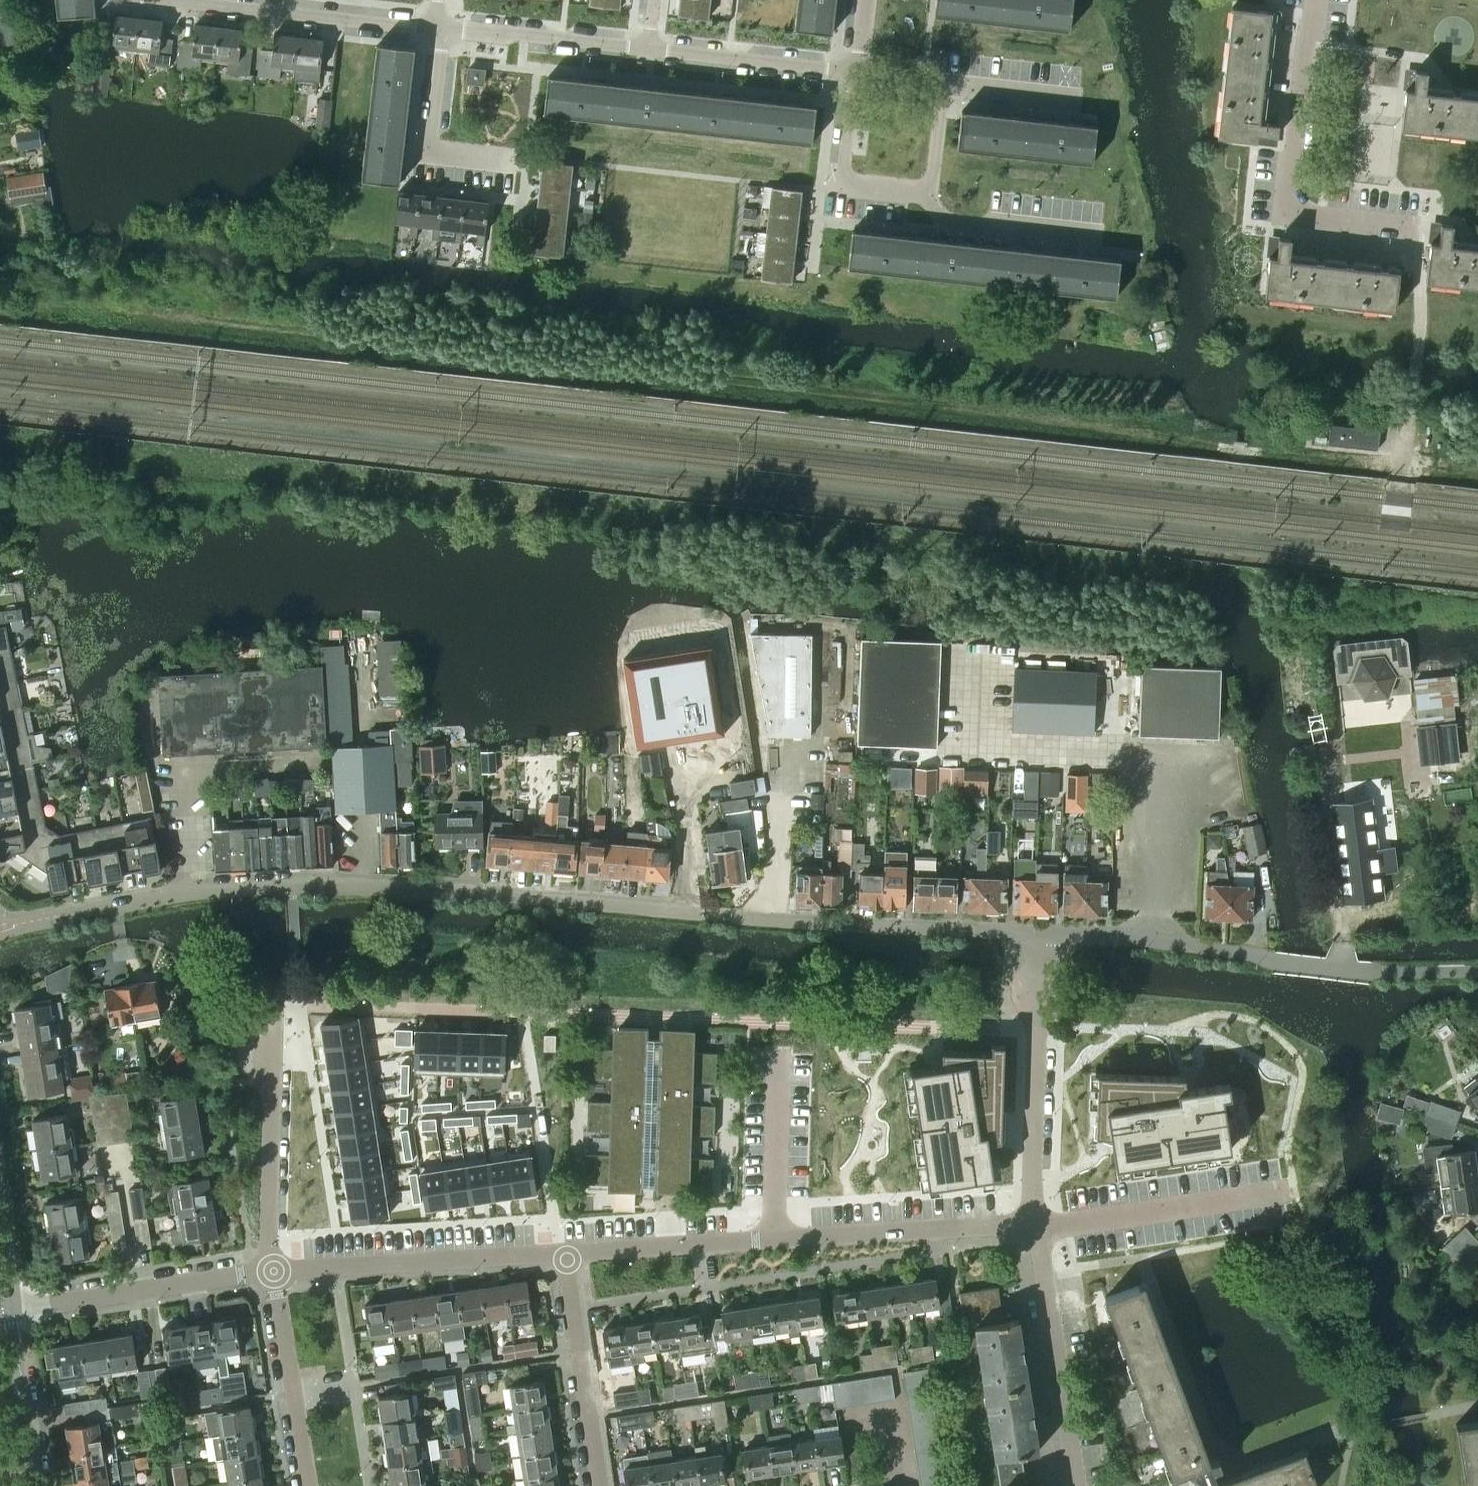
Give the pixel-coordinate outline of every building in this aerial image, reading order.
[(0,0),(0,34),(3,48),(24,44),(18,18),(14,18),(11,0),(2,0),(0,0)] [(58,17),(96,14),(95,0),(57,0),(58,17)] [(589,5),(619,9),(620,0),(590,0),(589,5)] [(678,15),(707,19),(709,0),(680,0),(678,15)] [(831,33),(835,0),(798,0),(794,29),(831,33)] [(934,15),(935,15),(1069,30),(1072,0),(936,0),(934,15)] [(1257,134),(1277,136),(1278,125),(1258,122),(1271,12),(1232,7),(1217,137),(1256,141),(1257,134)] [(112,46),(135,48),(139,18),(115,15),(112,46)] [(139,18),(135,48),(149,50),(148,63),(170,65),(173,39),(161,37),(163,21),(139,18)] [(202,56),(215,57),(219,27),(195,24),(193,41),(181,40),(178,66),(200,69),(202,56)] [(219,27),(215,57),(229,59),(228,72),(249,75),(252,48),(240,47),(242,30),(219,27)] [(294,67),(298,36),(274,33),(272,50),(260,49),(257,76),(279,78),(280,65),(294,67)] [(323,39),(298,36),(294,67),(319,70),(323,39)] [(377,44),(362,179),(399,184),(413,61),(415,49),(377,44)] [(94,94),(106,96),(109,68),(97,67),(94,94)] [(485,69),(469,67),(467,81),(483,83),(485,69)] [(1405,90),(1401,129),(1477,138),(1477,98),(1425,92),(1427,73),(1415,71),(1413,91),(1405,90)] [(544,113),(811,144),(816,106),(548,76),(544,113)] [(315,125),(328,127),(331,99),(318,98),(315,125)] [(957,147),(957,148),(1092,163),(1096,126),(961,111),(957,147)] [(38,129),(17,132),(19,149),(40,146),(38,129)] [(542,160),(540,184),(569,187),(571,163),(542,160)] [(42,172),(7,178),(10,199),(33,195),(33,191),(45,189),(42,172)] [(587,188),(596,189),(597,178),(588,177),(587,188)] [(540,184),(538,207),(567,210),(569,187),(540,184)] [(746,197),(757,198),(758,186),(747,185),(746,197)] [(771,187),(769,210),(798,213),(800,190),(771,187)] [(421,194),(398,191),(394,222),(410,224),(409,236),(416,237),(417,225),(421,194)] [(431,239),(438,240),(440,227),(439,227),(443,197),(421,194),(417,225),(432,227),(431,239)] [(465,199),(443,197),(439,227),(440,227),(455,229),(453,242),(460,243),(462,230),(465,199)] [(483,245),(489,202),(465,199),(462,230),(478,232),(476,245),(483,245)] [(582,199),(581,211),(593,213),(594,201),(582,199)] [(538,207),(535,230),(564,233),(567,210),(538,207)] [(743,219),(757,220),(758,210),(744,208),(743,219)] [(769,210),(766,233),(795,236),(798,213),(769,210)] [(580,221),(592,222),(593,213),(581,211),(580,221)] [(1477,288),(1477,248),(1450,245),(1452,225),(1440,224),(1438,244),(1430,243),(1425,282),(1477,288)] [(564,233),(535,230),(533,253),(562,256),(564,233)] [(741,240),(753,241),(754,231),(742,230),(741,240)] [(848,267),(848,268),(1116,298),(1120,260),(852,230),(848,267)] [(766,233),(763,256),(792,259),(795,236),(766,233)] [(1265,296),(1394,311),(1398,272),(1288,259),(1290,239),(1278,238),(1276,258),(1269,257),(1265,296)] [(763,256),(760,279),(790,282),(792,259),(763,256)] [(732,276),(744,277),(745,270),(733,268),(732,276)] [(1379,430),(1330,424),(1328,444),(1377,450),(1379,430)] [(0,627),(0,656),(11,653),(5,626),(0,627)] [(749,633),(768,735),(810,736),(811,634),(749,633)] [(856,744),(936,747),(940,641),(860,638),(856,744)] [(1352,680),(1364,699),(1387,697),(1394,676),(1409,674),(1406,642),(1401,638),(1338,645),(1334,650),(1337,682),(1352,680)] [(709,645),(621,660),(637,748),(724,732),(709,645)] [(16,680),(11,653),(0,656),(0,684),(16,680)] [(322,665),(268,669),(272,749),(326,746),(322,665)] [(1141,666),(1139,736),(1218,738),(1221,669),(1141,666)] [(1011,730),(1093,733),(1095,671),(1014,668),(1011,730)] [(268,669),(213,672),(218,753),(272,749),(268,669)] [(213,672),(159,675),(164,756),(218,753),(213,672)] [(0,684),(0,712),(22,708),(16,680),(0,684)] [(27,735),(22,708),(0,712),(0,740),(27,735)] [(1453,725),(1421,728),(1425,760),(1453,757),(1449,727),(1453,726),(1453,725)] [(353,746),(332,747),(336,811),(379,810),(395,809),(394,785),(393,760),(409,760),(411,759),(409,728),(392,730),(390,730),(390,732),(368,733),(368,746),(353,746)] [(0,740),(0,768),(32,762),(53,758),(51,747),(36,745),(33,733),(27,735),(0,740)] [(445,745),(420,746),(422,774),(446,773),(445,745)] [(411,784),(409,760),(393,760),(394,785),(411,784)] [(38,789),(32,762),(0,768),(0,796),(38,789)] [(888,767),(887,786),(910,787),(911,768),(888,767)] [(940,769),(939,790),(961,790),(962,769),(962,768),(940,767),(940,769)] [(916,768),(915,792),(935,793),(936,769),(916,768)] [(964,790),(987,791),(988,771),(964,770),(964,790)] [(1012,799),(1012,817),(1037,818),(1038,772),(1024,771),(1023,799),(1012,799)] [(1058,774),(1042,773),(1041,793),(1057,794),(1058,774)] [(1068,775),(1068,799),(1085,800),(1086,775),(1068,775)] [(729,783),(731,796),(755,792),(752,779),(729,783)] [(0,796),(0,824),(43,816),(38,789),(0,796)] [(719,801),(721,813),(750,808),(748,796),(719,801)] [(1396,837),(1377,840),(1372,800),(1330,805),(1342,902),(1383,897),(1379,860),(1398,857),(1396,837)] [(534,836),(531,868),(553,870),(556,838),(558,811),(559,802),(547,801),(545,828),(534,827),(534,836)] [(459,813),(436,813),(436,845),(440,846),(440,848),(450,848),(451,846),(482,846),(481,814),(481,802),(459,802),(459,813)] [(315,806),(316,815),(316,823),(318,865),(333,864),(330,805),(315,806)] [(395,809),(379,810),(381,865),(398,865),(396,817),(395,809)] [(556,838),(553,870),(574,872),(577,840),(578,825),(568,825),(569,812),(558,811),(556,838)] [(301,815),(287,816),(289,866),(304,866),(302,824),(301,815)] [(316,815),(301,815),(302,824),(304,866),(318,865),(316,823),(316,815)] [(13,851),(30,862),(52,830),(46,826),(45,825),(43,816),(0,824),(0,853),(13,851)] [(150,816),(122,822),(132,870),(142,868),(143,873),(161,870),(150,816)] [(287,816),(272,817),(275,867),(289,866),(287,816)] [(272,817),(257,818),(260,868),(275,867),(272,817)] [(401,817),(396,817),(398,865),(415,865),(413,821),(401,821),(401,817)] [(246,869),(243,827),(243,820),(243,818),(242,818),(242,822),(228,823),(231,869),(246,869)] [(243,818),(243,827),(246,869),(260,868),(257,818),(243,818)] [(655,818),(645,819),(648,846),(645,878),(666,879),(669,848),(670,836),(657,834),(655,818)] [(489,833),(487,864),(509,866),(512,834),(513,822),(490,820),(489,833)] [(122,822),(95,827),(106,881),(123,877),(122,872),(132,870),(122,822)] [(228,823),(214,824),(212,824),(215,870),(231,869),(228,823)] [(1262,823),(1243,826),(1249,856),(1268,852),(1262,823)] [(739,826),(721,828),(728,882),(745,880),(742,855),(748,855),(747,846),(741,847),(739,826)] [(95,827),(68,833),(78,881),(88,879),(89,884),(97,883),(106,881),(95,827)] [(728,882),(721,828),(705,830),(707,850),(703,851),(704,863),(709,862),(712,884),(728,882)] [(840,829),(838,869),(842,869),(850,869),(851,842),(852,829),(840,829)] [(52,830),(30,862),(47,873),(51,892),(69,888),(68,883),(78,881),(68,833),(59,834),(58,834),(52,830)] [(998,831),(986,831),(985,848),(985,854),(997,854),(998,831)] [(512,834),(509,866),(531,868),(534,836),(512,834)] [(796,866),(795,904),(820,905),(822,859),(822,834),(814,834),(814,866),(796,866)] [(582,841),(579,872),(602,874),(604,843),(582,841)] [(851,842),(850,869),(855,870),(855,880),(858,880),(857,905),(863,906),(881,907),(883,873),(869,872),(870,862),(870,855),(862,854),(863,842),(851,842)] [(604,843),(602,874),(623,876),(626,844),(604,843)] [(626,844),(623,876),(645,878),(648,846),(626,844)] [(962,909),(984,910),(984,878),(985,854),(985,848),(976,848),(975,863),(976,864),(976,877),(963,877),(962,909)] [(883,873),(881,907),(897,907),(897,906),(904,907),(905,874),(906,852),(884,851),(884,873),(883,873)] [(1013,879),(1012,911),(1034,912),(1035,879),(1035,863),(1035,857),(1014,856),(1013,879)] [(1206,870),(1204,918),(1227,919),(1228,885),(1225,871),(1223,856),(1216,856),(1216,871),(1206,870)] [(912,908),(933,908),(934,876),(934,857),(914,857),(912,908)] [(822,859),(820,905),(841,905),(842,877),(850,878),(850,869),(842,869),(842,873),(830,873),(830,859),(822,859)] [(1035,879),(1034,912),(1055,913),(1056,880),(1056,864),(1035,863),(1035,879)] [(1064,864),(1062,913),(1083,913),(1084,881),(1085,865),(1064,864)] [(1252,872),(1225,871),(1228,885),(1227,919),(1250,919),(1251,886),(1252,872)] [(934,876),(933,908),(955,909),(955,877),(934,876)] [(984,878),(984,910),(1005,911),(1006,878),(984,878)] [(1084,881),(1083,913),(1105,914),(1106,882),(1084,881)] [(58,971),(46,976),(49,992),(61,990),(58,971)] [(145,981),(129,984),(136,1020),(161,1016),(155,983),(146,984),(145,981)] [(136,1020),(129,984),(113,987),(113,990),(105,992),(111,1024),(136,1020)] [(34,1005),(15,1009),(22,1052),(57,1047),(53,1020),(62,1018),(60,1001),(50,1003),(49,1003),(48,1000),(34,1003),(34,1005)] [(364,1017),(321,1024),(324,1046),(368,1039),(364,1017)] [(654,1190),(684,1191),(684,1186),(712,1187),(712,1186),(713,1159),(713,1158),(685,1157),(686,1134),(714,1134),(714,1133),(714,1107),(715,1107),(715,1105),(687,1105),(688,1081),(716,1082),(716,1080),(715,1080),(716,1054),(717,1054),(717,1053),(689,1052),(690,1038),(690,1030),(660,1029),(659,1038),(648,1037),(648,1028),(618,1027),(617,1049),(590,1048),(590,1050),(589,1076),(589,1077),(616,1078),(616,1102),(588,1101),(588,1102),(587,1129),(587,1130),(615,1131),(614,1155),(586,1154),(586,1155),(585,1182),(585,1183),(613,1184),(613,1188),(643,1189),(643,1185),(654,1185),(654,1190)] [(395,1029),(394,1037),(412,1038),(412,1030),(395,1029)] [(416,1030),(414,1073),(437,1074),(439,1030),(416,1030)] [(439,1030),(437,1074),(459,1075),(461,1031),(439,1030)] [(461,1031),(459,1075),(481,1075),(483,1032),(461,1031)] [(483,1032),(481,1075),(504,1076),(505,1033),(483,1032)] [(556,1034),(544,1034),(543,1050),(555,1051),(556,1034)] [(394,1037),(394,1045),(411,1046),(412,1038),(394,1037)] [(368,1039),(324,1046),(328,1068),(371,1061),(368,1039)] [(57,1047),(22,1052),(29,1096),(64,1090),(57,1047)] [(941,1065),(911,1069),(928,1185),(993,1176),(988,1141),(1001,1140),(1004,1052),(942,1050),(941,1065)] [(371,1061),(328,1068),(331,1089),(374,1083),(371,1061)] [(401,1065),(400,1080),(408,1080),(409,1065),(401,1065)] [(164,1070),(166,1082),(179,1080),(177,1068),(164,1070)] [(1097,1074),(1095,1136),(1108,1136),(1113,1167),(1231,1149),(1221,1084),(1177,1091),(1177,1076),(1097,1074)] [(126,1076),(111,1078),(113,1089),(128,1086),(126,1076)] [(1463,1088),(1468,1093),(1467,1094),(1477,1108),(1477,1077),(1463,1088)] [(400,1080),(400,1095),(408,1095),(408,1080),(400,1080)] [(374,1083),(331,1089),(335,1111),(378,1105),(374,1083)] [(92,1111),(116,1107),(128,1105),(126,1092),(90,1098),(92,1111)] [(161,1099),(165,1129),(199,1124),(194,1094),(161,1099)] [(496,1099),(481,1100),(481,1108),(496,1107),(496,1099)] [(481,1100),(466,1101),(466,1109),(481,1108),(481,1100)] [(452,1101),(437,1102),(437,1111),(452,1110),(452,1101)] [(1429,1101),(1425,1114),(1456,1125),(1460,1112),(1429,1101)] [(437,1102),(422,1103),(422,1111),(437,1111),(437,1102)] [(133,1140),(128,1105),(116,1107),(121,1141),(133,1140)] [(378,1105),(335,1111),(338,1133),(375,1127),(375,1128),(381,1127),(378,1105)] [(92,1111),(93,1115),(105,1113),(110,1143),(121,1141),(116,1107),(92,1111)] [(399,1107),(399,1122),(407,1122),(407,1107),(399,1107)] [(105,1113),(93,1115),(98,1145),(110,1143),(105,1113)] [(33,1119),(38,1149),(71,1144),(67,1114),(33,1119)] [(517,1114),(502,1115),(502,1123),(517,1122),(517,1114)] [(1456,1125),(1425,1114),(1420,1127),(1451,1138),(1456,1125)] [(502,1115),(487,1116),(488,1124),(502,1123),(502,1115)] [(473,1116),(458,1117),(458,1125),(473,1124),(473,1116)] [(458,1117),(443,1118),(443,1126),(458,1125),(458,1117)] [(436,1119),(421,1120),(422,1128),(437,1127),(436,1119)] [(199,1124),(165,1129),(170,1158),(204,1153),(199,1124)] [(375,1127),(338,1133),(341,1155),(378,1149),(375,1128),(375,1127)] [(408,1129),(400,1131),(402,1145),(410,1144),(408,1129)] [(71,1144),(38,1149),(42,1179),(76,1173),(71,1144)] [(410,1144),(402,1145),(404,1160),(412,1159),(410,1144)] [(1438,1171),(1440,1185),(1477,1179),(1473,1150),(1451,1153),(1450,1144),(1422,1148),(1426,1172),(1438,1171)] [(378,1149),(341,1155),(345,1176),(382,1171),(381,1170),(378,1149)] [(529,1149),(506,1153),(507,1159),(508,1159),(514,1196),(536,1192),(529,1149)] [(486,1156),(464,1159),(470,1202),(492,1199),(486,1162),(487,1162),(486,1156)] [(464,1159),(442,1163),(448,1206),(470,1202),(464,1159)] [(487,1162),(486,1162),(492,1199),(514,1196),(508,1159),(507,1159),(487,1162)] [(442,1163),(419,1166),(426,1209),(448,1206),(442,1163)] [(382,1171),(345,1176),(348,1198),(385,1192),(385,1193),(391,1192),(388,1169),(381,1170),(382,1171)] [(416,1172),(408,1174),(410,1188),(419,1187),(416,1172)] [(171,1213),(179,1212),(212,1207),(208,1177),(167,1183),(171,1213)] [(1440,1185),(1444,1212),(1451,1211),(1452,1212),(1477,1208),(1477,1184),(1477,1179),(1440,1185)] [(129,1189),(133,1219),(146,1217),(141,1187),(129,1189)] [(419,1187),(410,1188),(413,1203),(421,1202),(419,1187)] [(105,1193),(110,1223),(123,1221),(118,1191),(105,1193)] [(385,1192),(348,1198),(351,1221),(388,1215),(385,1193),(385,1192)] [(46,1202),(51,1232),(84,1227),(80,1197),(46,1202)] [(212,1207),(179,1212),(181,1227),(170,1229),(172,1243),(217,1236),(212,1207)] [(146,1217),(133,1219),(138,1249),(151,1247),(146,1217)] [(123,1221),(110,1223),(115,1252),(127,1250),(123,1221)] [(1441,1248),(1451,1258),(1474,1237),(1464,1226),(1441,1248)] [(84,1227),(51,1232),(55,1262),(89,1256),(84,1227)] [(1451,1258),(1460,1269),(1477,1252),(1477,1241),(1474,1237),(1451,1258)] [(934,1278),(910,1282),(914,1309),(939,1306),(940,1314),(952,1312),(948,1286),(936,1288),(934,1278)] [(527,1280),(504,1283),(509,1315),(510,1324),(532,1321),(533,1326),(534,1326),(527,1280)] [(910,1282),(886,1285),(891,1313),(914,1309),(910,1282)] [(1105,1297),(1171,1477),(1184,1472),(1186,1477),(1195,1485),(1196,1485),(1317,1485),(1304,1452),(1304,1450),(1217,1482),(1212,1469),(1222,1465),(1219,1456),(1209,1460),(1143,1282),(1142,1283),(1139,1284),(1105,1297)] [(504,1283),(481,1287),(486,1318),(509,1315),(504,1283)] [(886,1285),(863,1289),(867,1317),(891,1313),(886,1285)] [(964,1327),(975,1325),(1003,1321),(998,1286),(959,1291),(964,1327)] [(481,1287),(458,1290),(463,1322),(486,1318),(481,1287)] [(867,1317),(863,1289),(832,1294),(837,1329),(838,1329),(837,1321),(867,1317)] [(458,1290),(435,1294),(440,1326),(442,1340),(465,1337),(463,1322),(458,1290)] [(435,1294),(411,1298),(416,1329),(440,1326),(435,1294)] [(818,1296),(794,1300),(798,1327),(822,1323),(818,1296)] [(411,1298),(388,1301),(393,1333),(416,1329),(411,1298)] [(794,1300),(770,1303),(774,1331),(789,1329),(791,1337),(799,1336),(798,1327),(794,1300)] [(388,1301),(365,1305),(371,1345),(394,1341),(393,1333),(388,1301)] [(770,1303),(746,1307),(751,1335),(774,1331),(770,1303)] [(751,1335),(746,1307),(722,1311),(728,1347),(751,1344),(750,1335),(751,1335)] [(699,1314),(675,1318),(680,1355),(716,1350),(712,1324),(701,1326),(699,1314)] [(235,1318),(211,1322),(216,1354),(219,1376),(228,1374),(225,1353),(240,1350),(235,1318)] [(675,1318),(651,1322),(655,1349),(668,1347),(669,1357),(680,1355),(675,1318)] [(996,1457),(1021,1453),(1039,1450),(1035,1423),(1040,1422),(1038,1411),(1033,1412),(1024,1358),(1030,1357),(1028,1346),(1023,1346),(1018,1319),(1003,1321),(975,1325),(996,1457)] [(211,1322),(187,1325),(192,1358),(216,1354),(211,1322)] [(651,1322),(627,1325),(633,1363),(643,1361),(642,1351),(655,1349),(651,1322)] [(187,1325),(163,1329),(168,1362),(192,1358),(187,1325)] [(633,1363),(627,1325),(603,1329),(607,1357),(609,1367),(633,1363)] [(132,1334),(105,1338),(111,1370),(137,1366),(132,1334)] [(105,1338),(79,1342),(85,1374),(111,1370),(105,1338)] [(536,1341),(513,1344),(515,1356),(538,1353),(536,1341)] [(79,1342),(53,1346),(58,1378),(60,1388),(86,1384),(85,1374),(79,1342)] [(515,1356),(513,1344),(502,1346),(504,1358),(515,1356)] [(870,1347),(871,1353),(872,1353),(874,1368),(896,1364),(894,1344),(870,1347)] [(930,1344),(919,1345),(921,1361),(933,1359),(930,1344)] [(907,1347),(909,1362),(921,1361),(919,1345),(907,1347)] [(479,1349),(481,1362),(492,1360),(490,1348),(479,1349)] [(455,1353),(457,1365),(468,1364),(467,1351),(455,1353)] [(872,1353),(871,1353),(860,1355),(862,1370),(874,1368),(872,1353)] [(444,1355),(433,1357),(435,1369),(446,1367),(444,1355)] [(421,1359),(411,1360),(412,1372),(423,1370),(421,1359)] [(374,1366),(376,1378),(400,1374),(398,1362),(374,1366)] [(815,1362),(804,1364),(806,1378),(817,1376),(815,1362)] [(806,1378),(804,1364),(792,1366),(794,1380),(806,1378)] [(155,1369),(160,1395),(170,1393),(166,1367),(155,1369)] [(928,1368),(903,1372),(907,1399),(932,1395),(928,1368)] [(137,1371),(142,1397),(152,1396),(148,1370),(137,1371)] [(484,1370),(462,1374),(464,1385),(477,1383),(486,1382),(484,1370)] [(768,1370),(756,1372),(758,1386),(770,1384),(768,1370)] [(758,1386),(756,1372),(734,1375),(736,1389),(758,1386)] [(891,1373),(879,1375),(883,1400),(895,1399),(891,1373)] [(219,1376),(223,1400),(246,1397),(244,1384),(230,1387),(228,1374),(219,1376)] [(433,1390),(439,1389),(443,1388),(456,1386),(454,1374),(431,1377),(433,1390)] [(879,1375),(867,1377),(871,1402),(883,1400),(879,1375)] [(867,1377),(855,1379),(859,1404),(871,1402),(867,1377)] [(855,1379),(843,1380),(847,1406),(859,1404),(855,1379)] [(542,1380),(510,1385),(514,1409),(546,1404),(542,1380)] [(847,1406),(843,1380),(831,1382),(831,1383),(834,1397),(835,1408),(847,1406)] [(696,1381),(685,1383),(687,1397),(698,1395),(696,1381)] [(477,1383),(464,1385),(467,1407),(469,1416),(481,1414),(480,1405),(477,1383)] [(685,1383),(673,1384),(674,1386),(676,1398),(687,1397),(685,1383)] [(831,1383),(818,1385),(821,1399),(834,1397),(831,1383)] [(818,1385),(807,1387),(809,1401),(821,1399),(818,1385)] [(809,1401),(807,1387),(795,1389),(797,1403),(809,1401)] [(649,1388),(637,1389),(639,1404),(652,1402),(649,1388)] [(639,1404),(637,1389),(613,1393),(615,1408),(639,1404)] [(207,1390),(197,1391),(199,1404),(209,1403),(207,1390)] [(199,1404),(197,1391),(188,1393),(190,1406),(199,1404)] [(379,1397),(382,1420),(414,1415),(410,1392),(379,1397)] [(771,1392),(760,1394),(762,1408),(773,1407),(771,1392)] [(762,1408),(760,1394),(747,1396),(749,1410),(762,1408)] [(932,1395),(907,1399),(909,1410),(934,1406),(932,1395)] [(105,1397),(94,1398),(96,1409),(107,1407),(105,1397)] [(65,1414),(82,1411),(96,1409),(94,1398),(63,1404),(65,1414)] [(710,1402),(715,1430),(728,1428),(724,1399),(710,1402)] [(458,1400),(445,1402),(447,1410),(460,1408),(458,1400)] [(66,1426),(71,1453),(116,1446),(111,1418),(137,1414),(135,1403),(107,1407),(96,1409),(82,1411),(84,1423),(66,1426)] [(700,1403),(688,1405),(690,1420),(702,1418),(700,1403)] [(249,1404),(217,1410),(221,1434),(253,1429),(249,1404)] [(516,1423),(506,1425),(507,1433),(518,1432),(549,1427),(546,1404),(514,1409),(516,1423)] [(677,1407),(664,1409),(667,1423),(679,1421),(690,1420),(688,1405),(677,1407)] [(934,1406),(909,1410),(910,1422),(936,1418),(934,1406)] [(460,1408),(447,1410),(448,1419),(461,1417),(460,1408)] [(653,1410),(641,1412),(643,1427),(655,1425),(653,1410)] [(643,1427),(641,1412),(617,1416),(619,1430),(643,1427)] [(481,1414),(469,1416),(470,1424),(483,1422),(481,1414)] [(382,1420),(386,1443),(417,1438),(414,1415),(382,1420)] [(936,1418),(910,1422),(912,1433),(937,1429),(936,1418)] [(1462,1423),(1472,1485),(1477,1485),(1477,1420),(1462,1423)] [(549,1427),(518,1432),(521,1454),(553,1450),(549,1427)] [(221,1434),(213,1436),(217,1459),(225,1458),(257,1452),(253,1429),(221,1434)] [(937,1429),(912,1433),(914,1445),(939,1441),(937,1429)] [(166,1434),(168,1443),(180,1441),(179,1432),(166,1434)] [(790,1432),(766,1435),(768,1445),(772,1473),(782,1471),(796,1469),(791,1442),(790,1432)] [(839,1434),(815,1438),(819,1466),(829,1464),(844,1462),(839,1434)] [(386,1443),(389,1466),(421,1461),(417,1438),(386,1443)] [(815,1438),(791,1442),(796,1469),(809,1467),(819,1466),(815,1438)] [(180,1441),(168,1443),(169,1452),(182,1450),(180,1441)] [(939,1441),(914,1445),(916,1458),(941,1454),(939,1441)] [(704,1445),(695,1447),(696,1456),(700,1484),(710,1482),(725,1480),(720,1452),(705,1455),(704,1445)] [(768,1445),(743,1449),(748,1477),(762,1474),(772,1473),(768,1445)] [(73,1469),(75,1480),(134,1470),(154,1466),(153,1458),(147,1459),(146,1456),(118,1461),(116,1446),(71,1453),(69,1454),(67,1457),(69,1467),(72,1469),(73,1469)] [(453,1448),(454,1456),(467,1454),(465,1446),(453,1448)] [(647,1452),(647,1454),(652,1485),(676,1485),(672,1460),(670,1448),(647,1452)] [(553,1450),(521,1454),(525,1477),(557,1473),(553,1450)] [(474,1453),(476,1462),(488,1460),(487,1451),(474,1453)] [(257,1452),(225,1458),(229,1482),(261,1476),(257,1452)] [(996,1457),(998,1468),(1023,1464),(1021,1453),(996,1457)] [(467,1454),(454,1456),(455,1465),(468,1463),(467,1454)] [(623,1458),(627,1485),(652,1485),(647,1454),(623,1458)] [(941,1454),(916,1458),(918,1469),(943,1465),(941,1454)] [(672,1460),(676,1485),(687,1485),(690,1485),(700,1484),(696,1456),(672,1460)] [(488,1460),(476,1462),(477,1470),(490,1468),(488,1460)] [(392,1485),(412,1485),(424,1484),(421,1461),(389,1466),(392,1485)] [(998,1468),(1000,1480),(1025,1476),(1023,1464),(998,1468)] [(943,1465),(918,1469),(920,1481),(945,1477),(943,1465)] [(76,1485),(116,1485),(115,1484),(136,1480),(134,1470),(75,1480),(76,1485)] [(525,1477),(526,1485),(559,1485),(557,1473),(525,1477)] [(229,1482),(229,1485),(262,1485),(261,1476),(229,1482)] [(1001,1485),(1026,1485),(1025,1476),(1000,1480),(1001,1485)] [(173,1479),(175,1485),(187,1485),(186,1477),(173,1479)] [(920,1481),(920,1485),(946,1485),(945,1477),(920,1481)]
